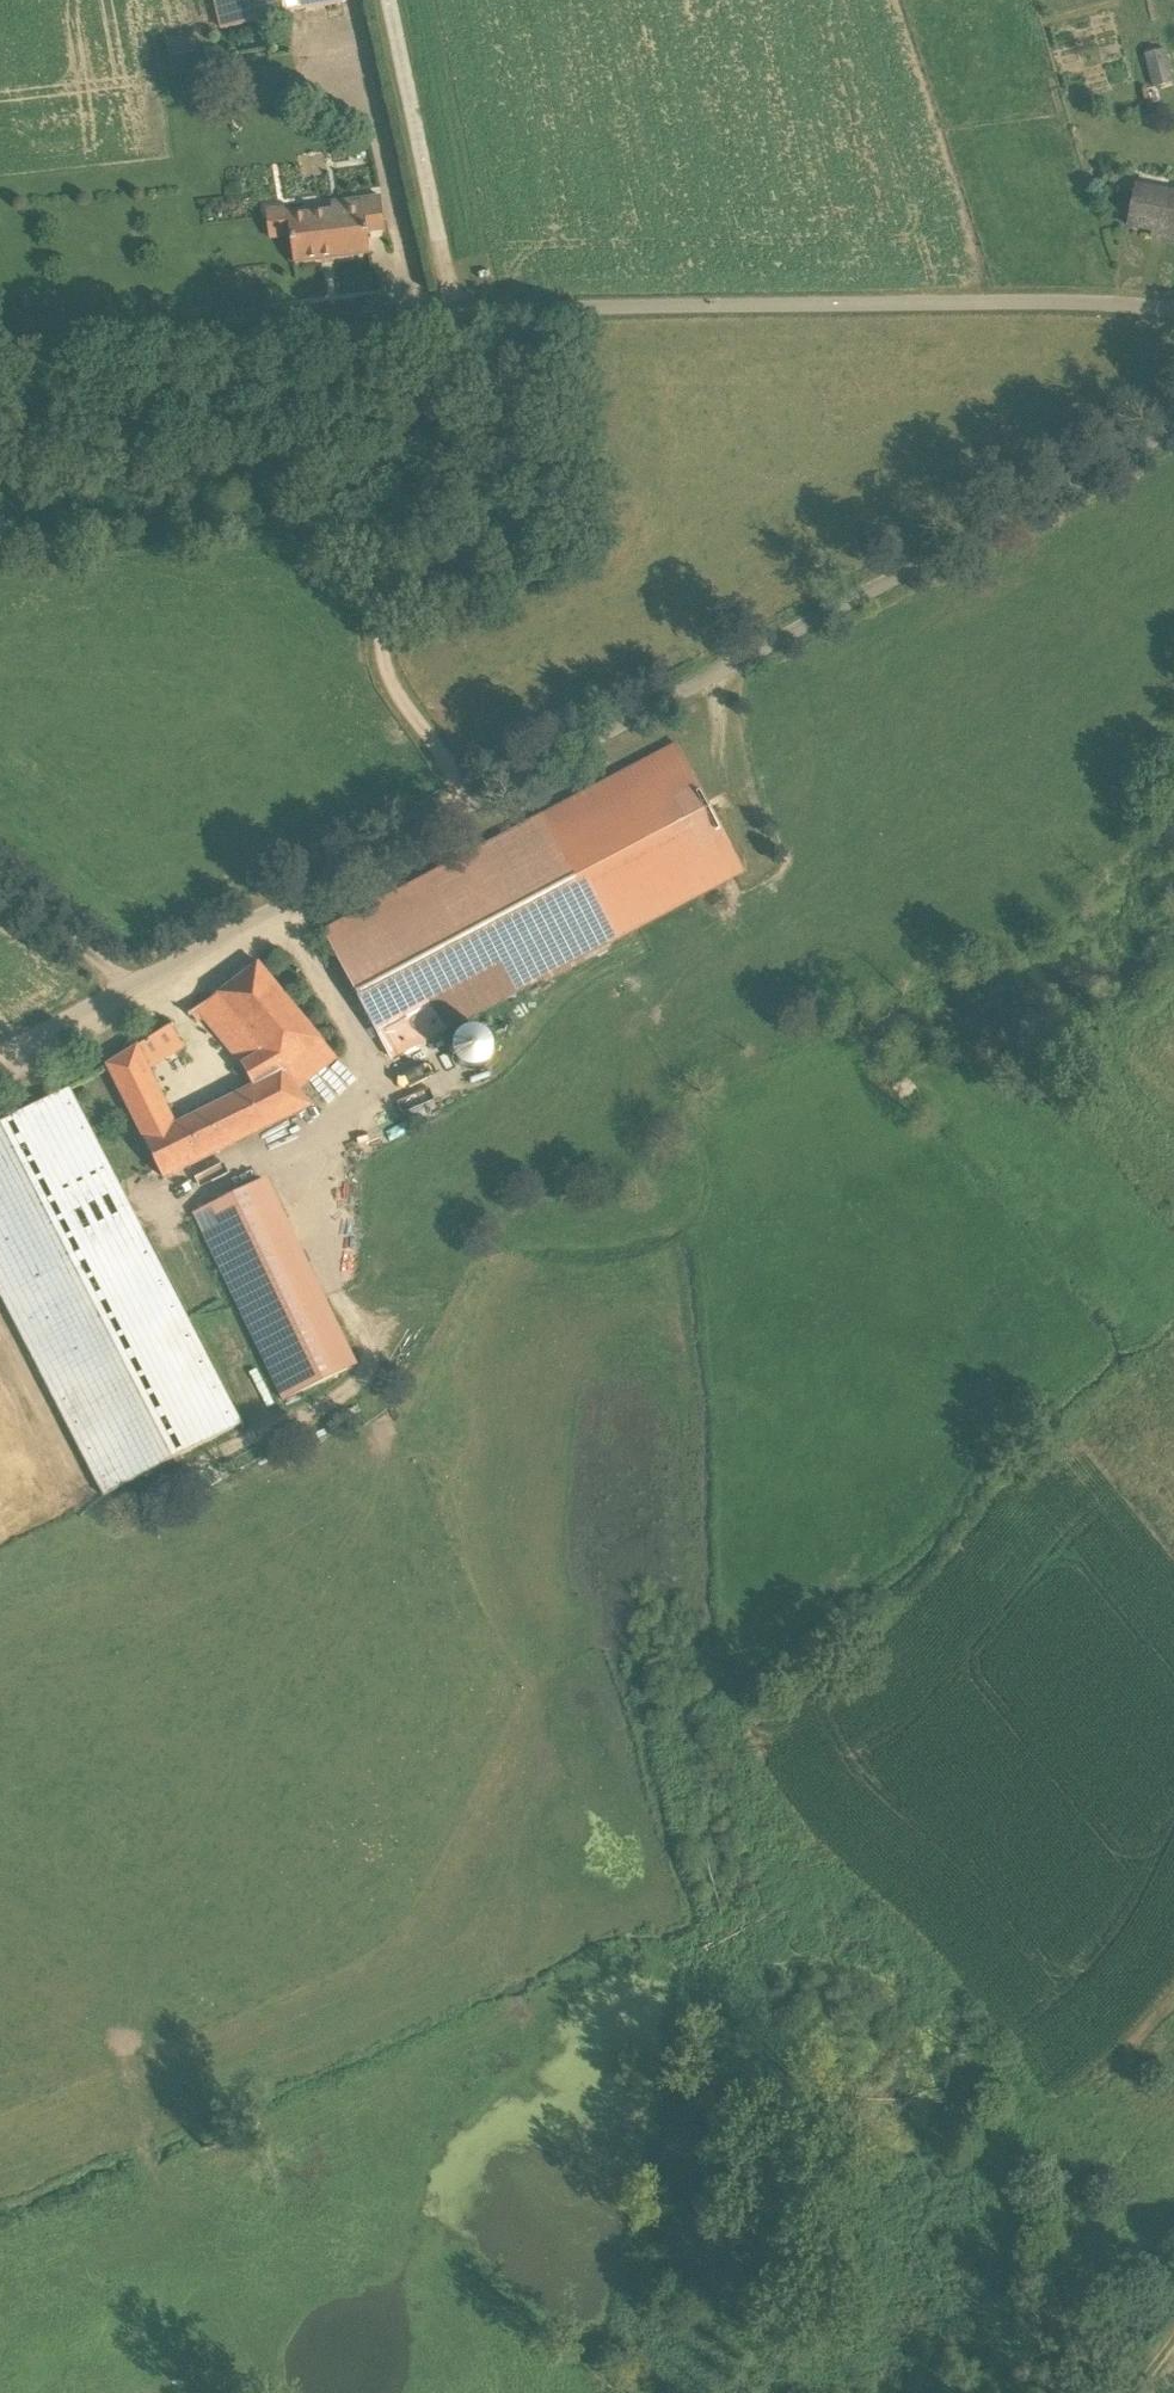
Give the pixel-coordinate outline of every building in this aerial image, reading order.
[(222,28),(351,0),(216,0),(222,28)] [(1165,50),(1146,54),(1155,87),(1173,82),(1165,50)] [(1137,186),(1129,226),(1165,233),(1164,239),(1173,241),(1173,193),(1137,186)] [(369,233),(386,231),(382,196),(363,199),(364,206),(290,215),(290,208),(268,210),(272,239),(292,236),(295,263),(371,253),(369,233)] [(327,933),(392,1060),(607,935),(545,817),(327,933)] [(260,962),(216,995),(189,1013),(191,1016),(193,1015),(198,1022),(204,1017),(242,1064),(254,1085),(177,1125),(149,1067),(185,1046),(174,1027),(175,1026),(173,1023),(106,1065),(145,1140),(146,1139),(164,1178),(312,1105),(298,1088),(338,1057),(260,962)] [(459,1056),(460,1063),(464,1070),(470,1074),(477,1077),(484,1077),(492,1075),(498,1070),(502,1064),(503,1057),(503,1049),(499,1042),(494,1037),(488,1034),(481,1033),(474,1034),(468,1037),(463,1042),(460,1048),(459,1056)] [(238,1427),(81,1081),(0,1118),(0,1225),(17,1226),(16,1252),(8,1256),(13,1266),(0,1266),(0,1285),(94,1492),(238,1427)] [(348,1367),(259,1183),(194,1214),(283,1398),(348,1367)]
